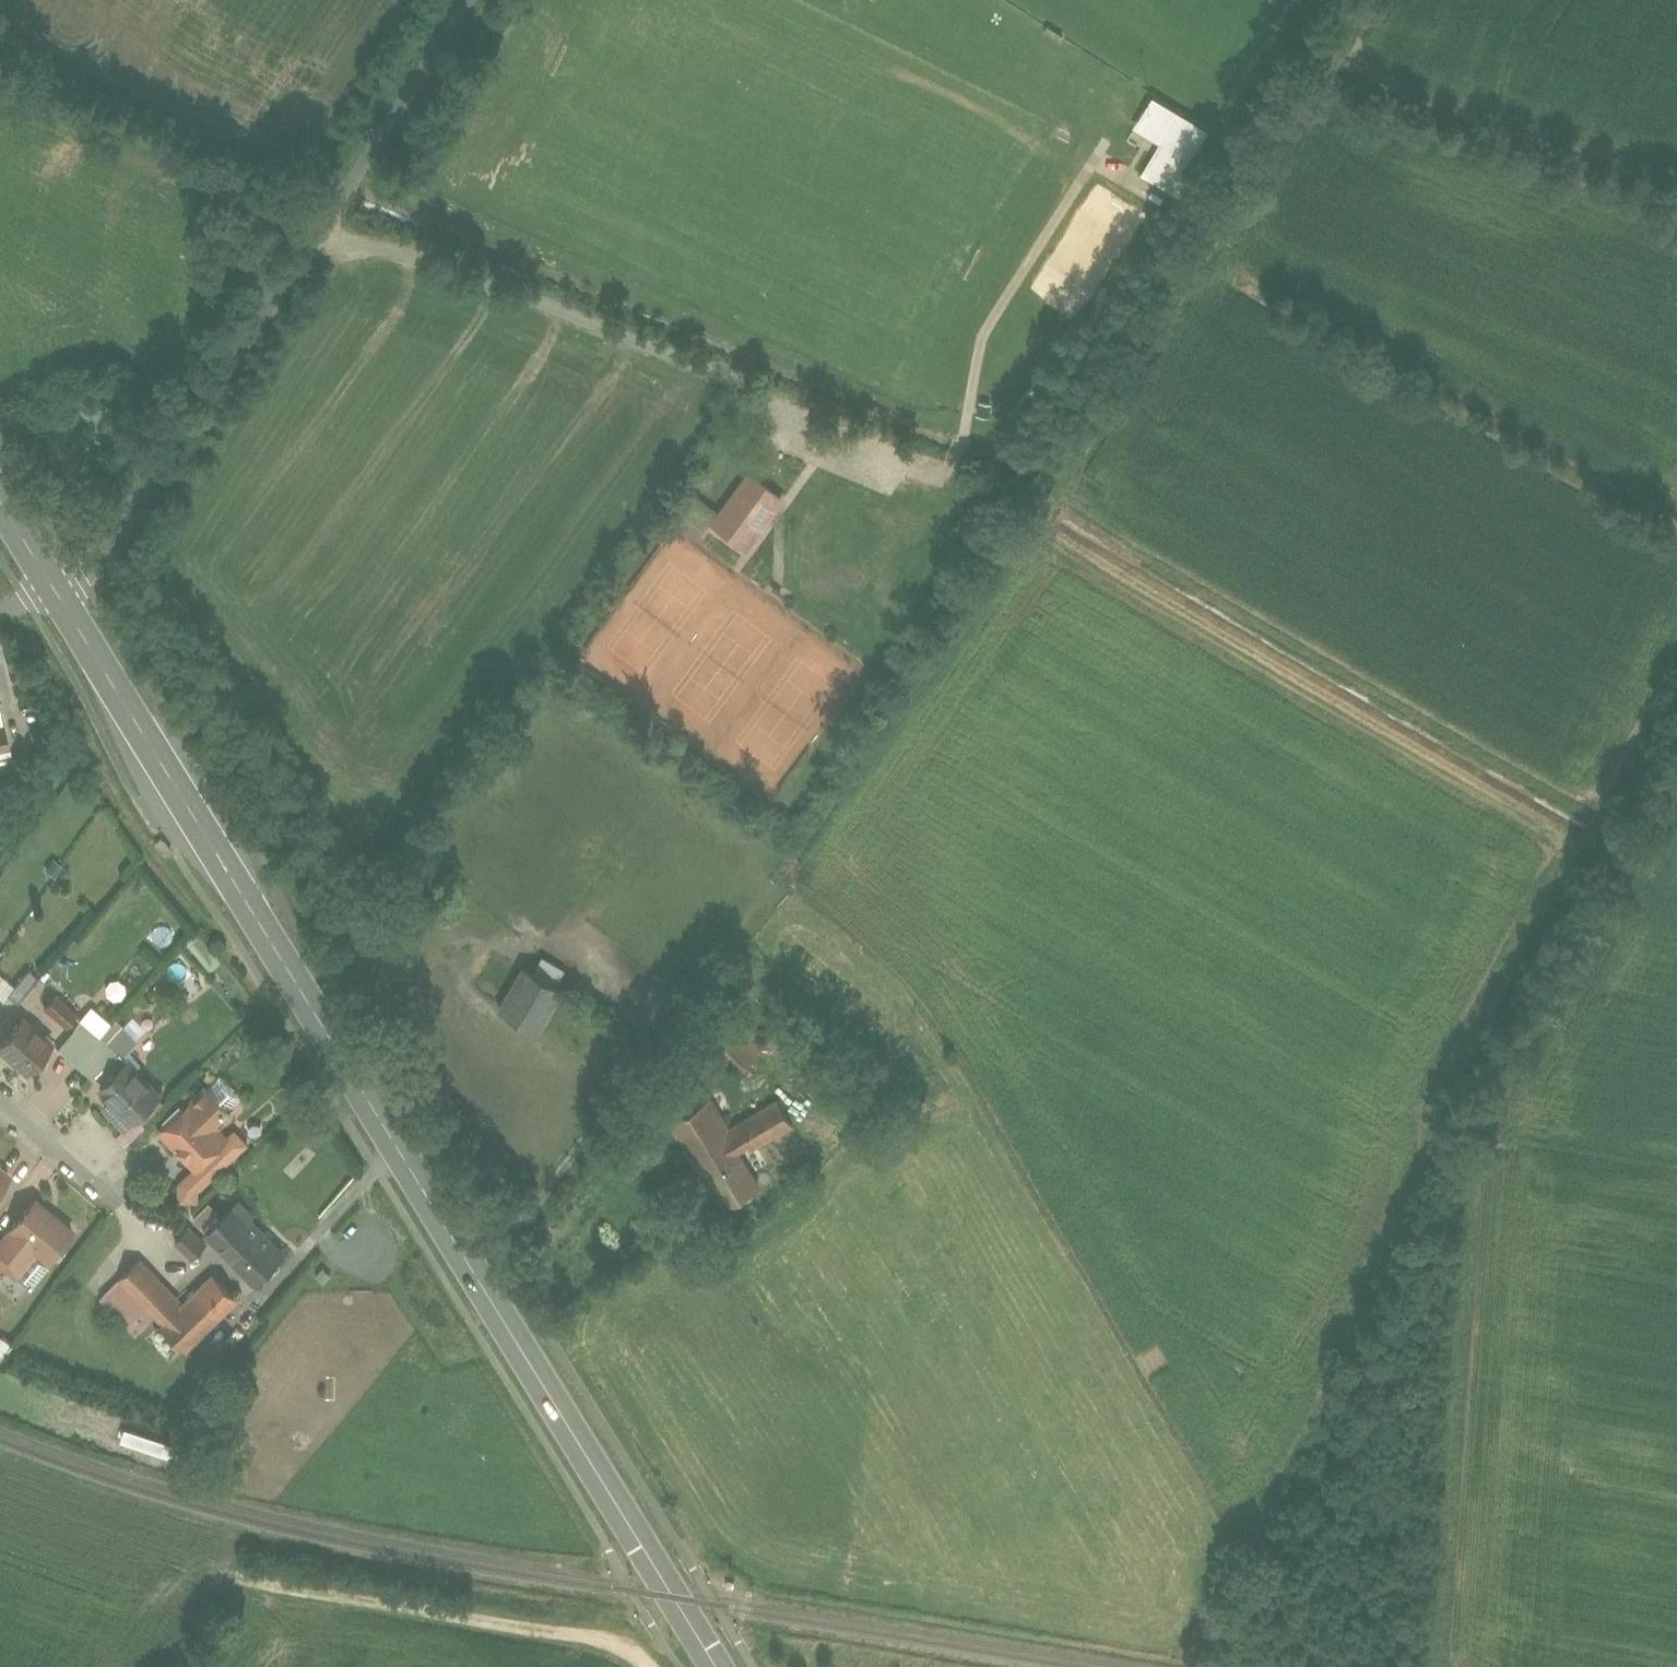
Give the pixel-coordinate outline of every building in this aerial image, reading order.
[(1204,151),(1218,126),(1160,93),(1140,128),(1164,142),(1155,157),(1154,156),(1143,174),(1190,201),(1215,157),(1204,151)] [(782,494),(746,468),(708,523),(743,548),(782,494)] [(11,754),(6,731),(0,732),(0,756),(11,754)] [(46,873),(58,882),(67,869),(55,861),(46,873)] [(534,948),(528,960),(541,967),(547,954),(534,948)] [(552,979),(520,964),(497,1008),(529,1024),(552,979)] [(44,1012),(71,1033),(84,1018),(57,996),(44,1012)] [(764,1041),(718,1002),(691,1033),(737,1072),(764,1041)] [(99,1081),(152,1029),(138,1015),(125,1027),(103,1004),(62,1044),(99,1081)] [(29,1073),(57,1040),(25,1012),(0,1041),(0,1048),(29,1073)] [(134,1129),(167,1097),(133,1062),(100,1093),(134,1129)] [(159,1134),(194,1172),(229,1138),(221,1130),(235,1117),(208,1088),(159,1134)] [(709,1096),(666,1119),(713,1206),(756,1183),(738,1151),(724,1125),(709,1096)] [(724,1125),(738,1151),(789,1124),(775,1098),(724,1125)] [(236,1132),(229,1138),(194,1172),(180,1186),(181,1205),(201,1205),(201,1195),(251,1148),(236,1132)] [(18,1169),(0,1156),(0,1193),(18,1169)] [(76,1233),(34,1200),(4,1238),(0,1235),(0,1272),(16,1284),(36,1259),(48,1268),(76,1233)] [(207,1235),(254,1285),(286,1255),(238,1205),(207,1235)] [(195,1263),(208,1252),(190,1233),(178,1243),(195,1263)] [(158,1313),(191,1347),(246,1294),(220,1267),(187,1299),(144,1255),(103,1295),(139,1331),(158,1313)]
